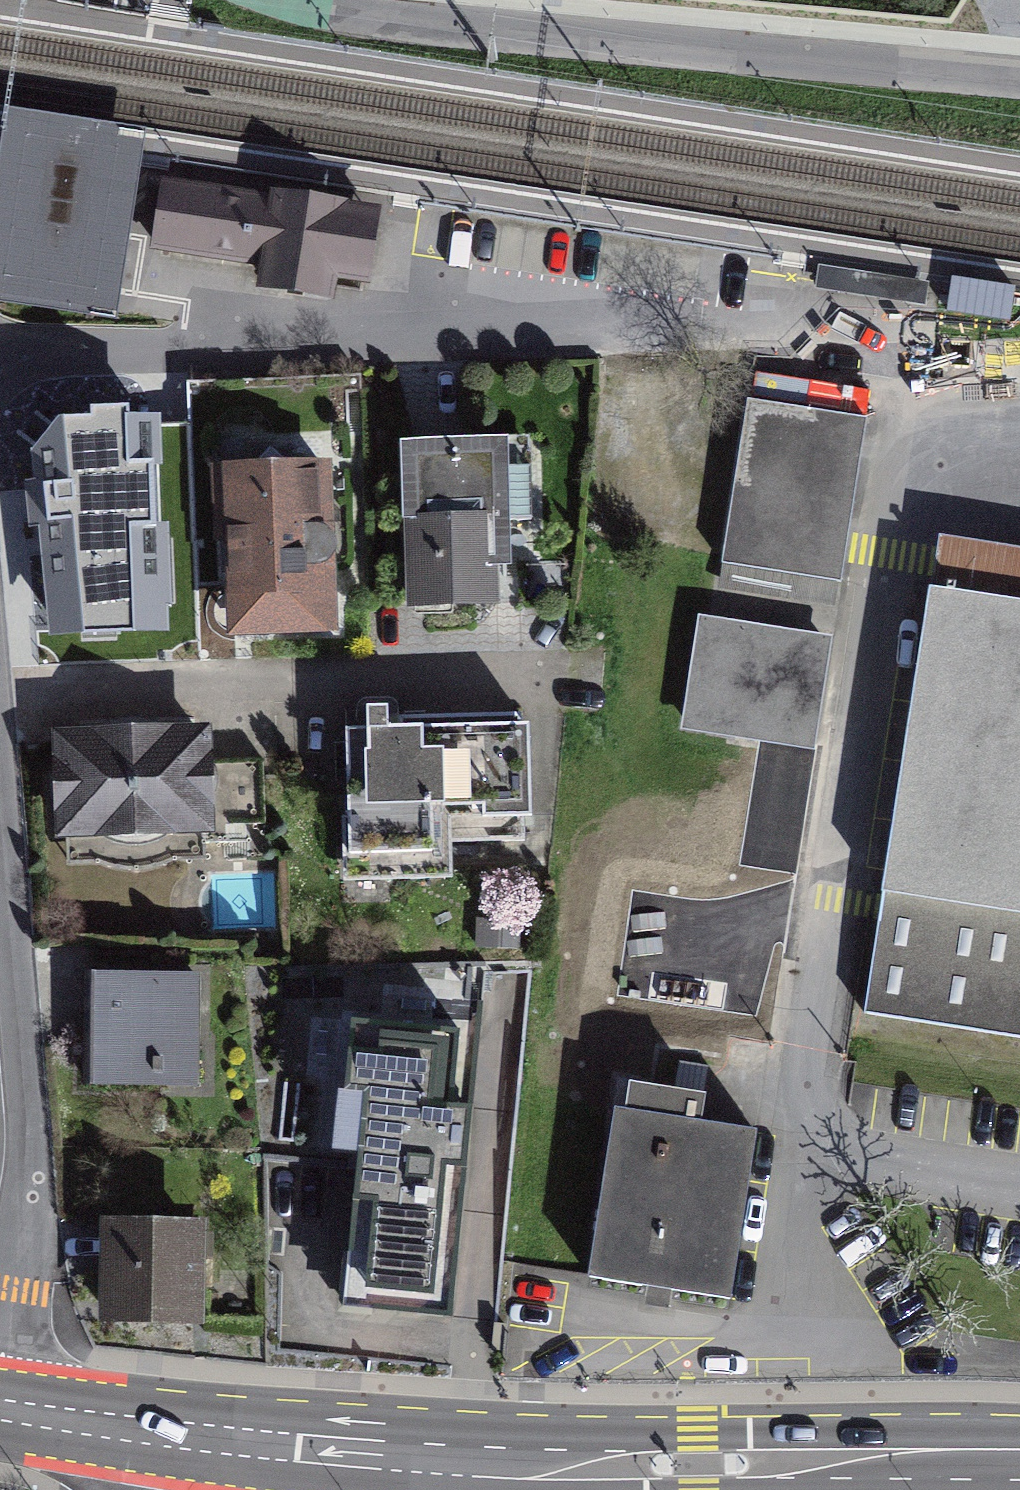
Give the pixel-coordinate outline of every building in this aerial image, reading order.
[(116,290),(137,143),(59,131),(37,278),(116,290)] [(370,294),(380,217),(163,185),(150,255),(260,272),(256,299),(334,310),(337,290),(370,294)] [(929,284),(818,269),(816,292),(925,309),(929,284)] [(836,588),(860,430),(739,412),(715,570),(836,588)] [(486,451),(390,454),(395,616),(491,614),(486,451)] [(134,605),(133,473),(31,473),(32,606),(134,605)] [(323,641),(318,474),(205,477),(210,645),(323,641)] [(856,1015),(1019,1039),(1019,613),(919,598),(856,1015)] [(806,754),(823,646),(691,626),(675,734),(806,754)] [(519,735),(329,740),(333,875),(523,870),(519,735)] [(198,744),(39,750),(43,856),(203,849),(198,744)] [(522,921),(479,920),(478,947),(521,949),(522,921)] [(189,984),(80,985),(80,1092),(190,1092),(189,984)] [(478,1009),(353,997),(344,1087),(365,1089),(344,1300),(448,1310),(478,1009)] [(589,1274),(730,1297),(757,1128),(700,1119),(704,1094),(630,1083),(626,1107),(616,1105),(589,1274)] [(203,1219),(103,1218),(103,1322),(203,1323),(203,1219)]
